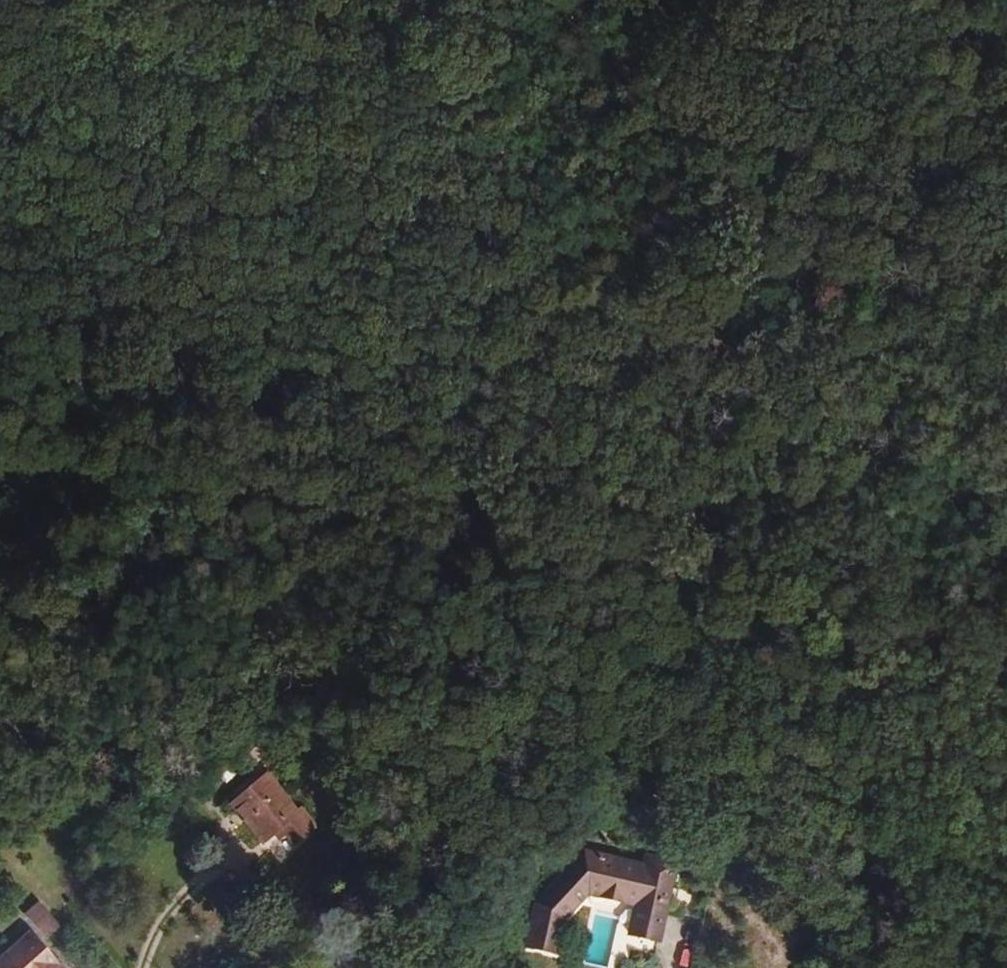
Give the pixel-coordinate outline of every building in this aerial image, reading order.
[(267,818),(219,773),(187,805),(227,842),(236,831),(246,840),(267,818)] [(639,862),(640,870),(581,866),(529,923),(523,967),(553,967),(556,937),(586,906),(634,911),(634,925),(663,926),(666,863),(639,862)] [(616,920),(590,919),(588,967),(592,967),(612,967),(616,920)] [(0,953),(0,967),(67,967),(24,926),(0,953)]
